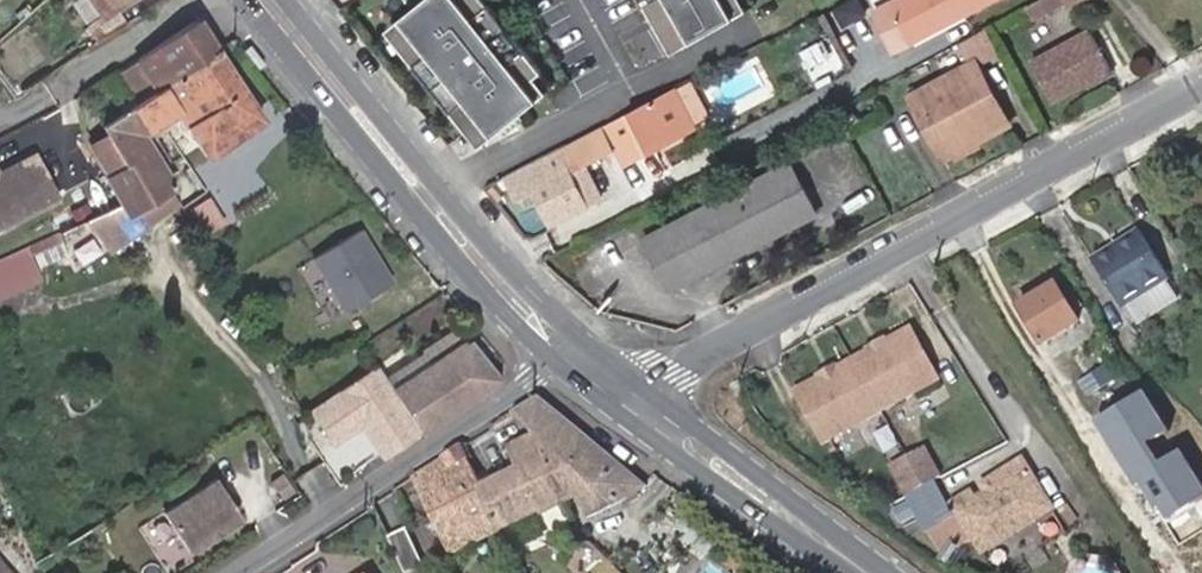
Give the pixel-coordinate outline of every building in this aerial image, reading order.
[(106,0),(92,0),(99,12),(101,10),(102,12),(111,7),(106,0)] [(111,7),(114,11),(115,10),(118,14),(136,0),(106,0),(111,7)] [(495,126),(544,87),(532,72),(539,66),(485,0),(414,0),(390,20),(402,35),(395,40),(473,136),(492,121),(495,126)] [(674,53),(711,31),(709,27),(717,22),(708,6),(718,0),(643,0),(674,53)] [(894,0),(875,10),(888,37),(908,28),(894,0)] [(908,28),(914,40),(989,0),(894,0),(908,28)] [(115,10),(114,11),(87,28),(98,44),(105,40),(127,25),(118,14),(115,10)] [(258,110),(201,16),(117,72),(139,109),(104,132),(126,171),(106,183),(121,210),(34,249),(37,256),(41,266),(104,238),(122,225),(175,186),(142,135),(174,114),(180,122),(185,120),(204,149),(258,110)] [(914,40),(908,28),(888,37),(894,50),(914,40)] [(1091,83),(1116,70),(1094,30),(1034,61),(1057,100),(1091,83)] [(960,96),(991,81),(980,60),(949,76),(960,96)] [(1118,75),(1116,70),(1091,83),(1094,88),(1118,75)] [(1014,123),(991,81),(960,96),(949,76),(914,94),(925,116),(937,110),(959,151),(981,139),(1014,123)] [(677,87),(630,112),(603,126),(613,144),(625,137),(634,155),(696,124),(677,87)] [(265,121),(258,110),(204,149),(210,157),(265,121)] [(937,110),(925,116),(947,156),(959,151),(937,110)] [(613,144),(603,126),(568,145),(558,150),(559,153),(549,159),(509,179),(520,199),(537,191),(554,224),(603,198),(595,182),(578,191),(570,172),(616,149),(613,144)] [(983,143),(981,139),(959,151),(960,154),(983,143)] [(37,153),(0,173),(0,227),(60,195),(37,153)] [(818,213),(791,162),(646,238),(671,289),(721,264),(716,255),(766,229),(770,238),(818,213)] [(1118,299),(1166,269),(1135,224),(1113,237),(1116,241),(1093,256),(1118,299)] [(122,225),(104,238),(111,249),(129,237),(122,225)] [(362,229),(312,260),(344,312),(394,281),(362,229)] [(37,256),(34,249),(0,265),(0,273),(37,256)] [(1135,320),(1179,295),(1169,279),(1126,303),(1135,320)] [(1045,343),(1081,321),(1058,283),(1021,305),(1045,343)] [(503,377),(462,329),(406,366),(397,355),(311,413),(355,471),(387,452),(389,454),(503,377)] [(909,329),(794,393),(822,445),(938,380),(909,329)] [(589,518),(649,487),(542,396),(517,412),(575,463),(556,471),(570,498),(576,494),(589,518)] [(1101,424),(1163,522),(1201,497),(1201,483),(1181,450),(1161,463),(1148,442),(1167,430),(1145,396),(1101,424)] [(501,526),(503,529),(538,511),(540,513),(565,500),(570,498),(556,471),(575,463),(517,412),(462,448),(501,526)] [(310,440),(339,486),(358,475),(355,471),(311,413),(310,440)] [(931,444),(898,462),(913,490),(947,473),(931,444)] [(462,448),(418,477),(455,552),(503,529),(501,526),(462,448)] [(981,551),(1052,513),(1026,464),(999,478),(1003,486),(958,510),(981,551)] [(220,482),(168,516),(194,555),(246,521),(220,482)] [(406,572),(407,572),(427,565),(410,529),(391,538),(406,572)]
